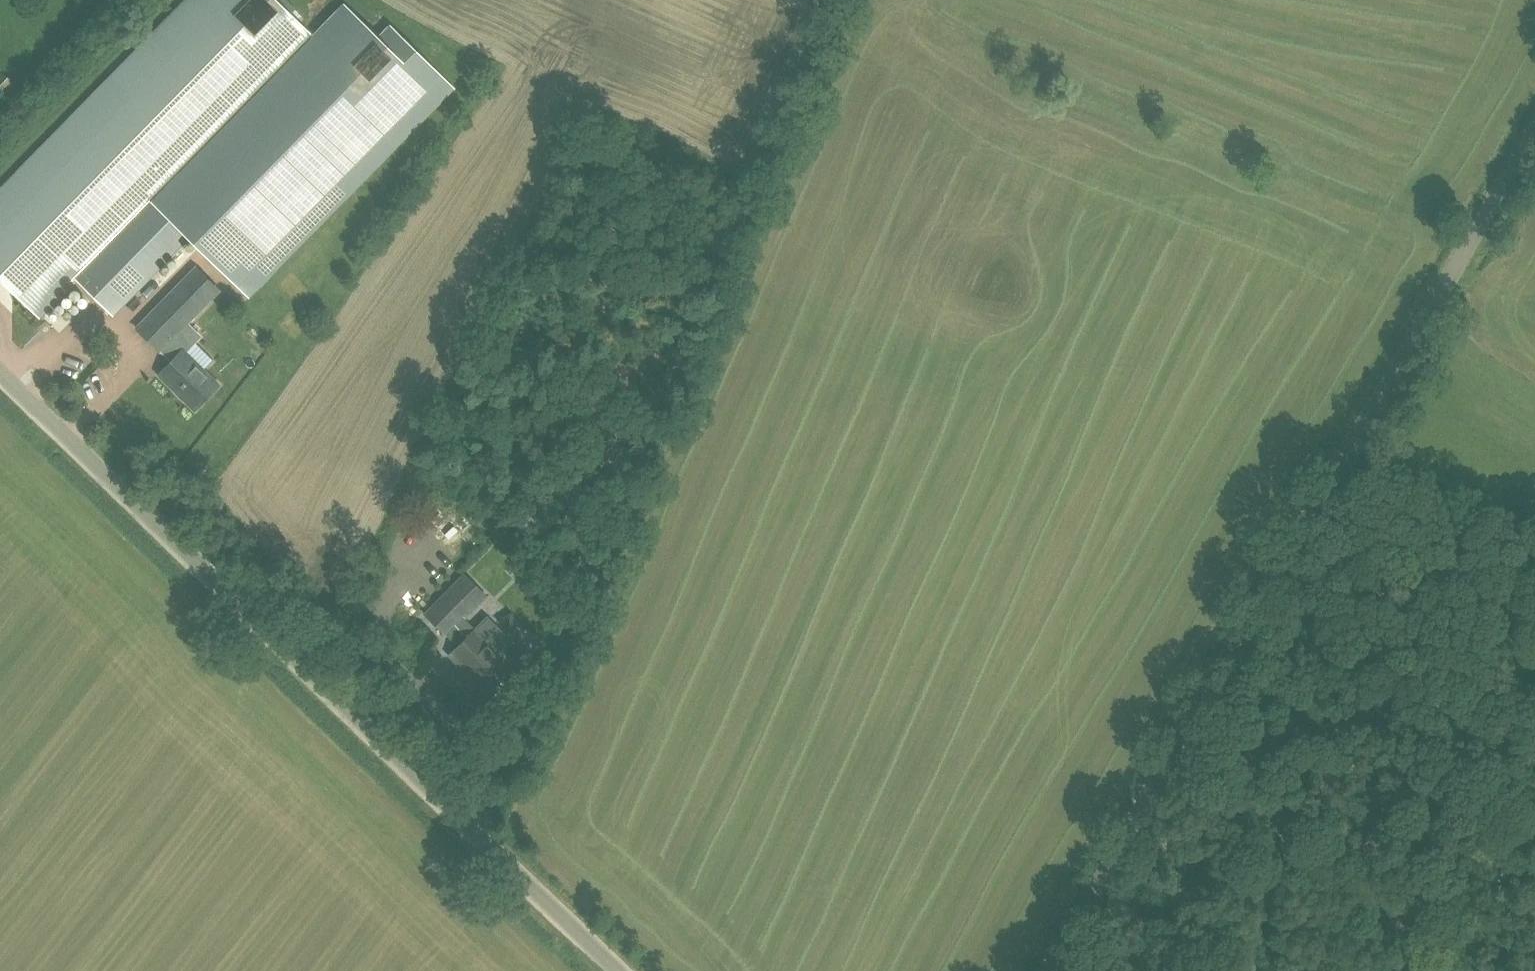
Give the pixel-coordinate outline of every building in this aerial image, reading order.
[(76,278),(148,205),(313,35),(278,0),(183,0),(0,187),(0,278),(38,316),(76,278)] [(148,205),(185,241),(192,233),(241,281),(443,76),(389,24),(376,38),(344,3),(313,35),(148,205)] [(454,87),(443,76),(241,281),(252,292),(454,87)] [(148,205),(76,278),(114,314),(185,241),(148,205)] [(196,266),(164,299),(187,322),(219,289),(196,266)] [(165,344),(187,322),(164,299),(137,327),(160,349),(165,344)] [(176,356),(159,373),(195,408),(219,384),(185,350),(199,334),(187,322),(165,344),(176,356)] [(486,596),(464,575),(425,615),(447,635),(460,622),(486,596)] [(459,646),(450,655),(491,695),(516,669),(475,629),(471,633),(460,622),(447,635),(459,646)]
